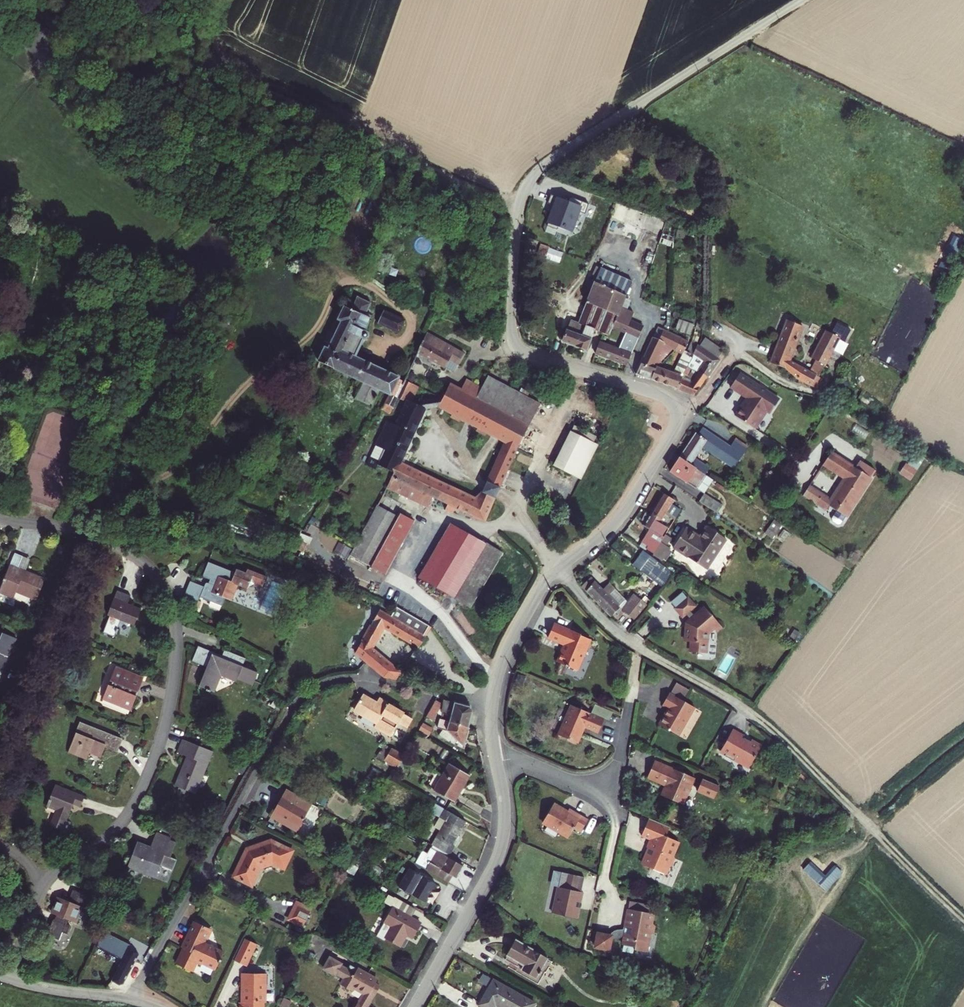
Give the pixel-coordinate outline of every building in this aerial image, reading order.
[(591,202),(571,195),(570,200),(552,193),(549,202),(556,205),(549,225),(559,229),(561,224),(574,229),(580,210),(587,212),(591,202)] [(597,267),(591,281),(624,294),(625,294),(631,280),(597,267)] [(591,281),(575,321),(593,329),(601,332),(606,334),(611,325),(615,313),(628,319),(632,310),(619,305),(624,294),(591,281)] [(379,389),(389,393),(390,391),(397,393),(401,385),(395,382),(399,373),(395,371),(393,374),(352,355),(360,337),(362,337),(363,336),(364,335),(364,333),(363,331),(362,331),(370,314),(365,311),(369,302),(356,295),(350,307),(343,303),(336,317),(340,319),(327,346),(323,345),(316,359),(361,380),(354,397),(371,405),(379,389)] [(398,326),(402,318),(382,309),(376,320),(394,329),(396,325),(398,326)] [(615,313),(611,325),(623,330),(615,348),(629,353),(642,325),(628,319),(615,313)] [(585,348),(593,329),(575,321),(568,318),(562,332),(560,337),(582,347),(585,348)] [(795,377),(810,385),(816,374),(818,375),(841,337),(829,332),(807,369),(788,358),(802,325),(792,320),(775,360),(773,363),(784,368),(795,377)] [(836,321),(831,332),(846,338),(850,327),(836,321)] [(651,336),(634,373),(652,378),(656,366),(653,365),(661,347),(665,349),(668,344),(674,348),(679,336),(671,332),(662,328),(657,338),(651,336)] [(464,350),(426,330),(416,351),(453,371),(464,350)] [(687,340),(679,336),(674,348),(681,351),(687,340)] [(597,340),(593,351),(624,364),(629,353),(615,348),(597,340)] [(656,366),(652,378),(678,387),(686,364),(687,361),(688,357),(690,352),(696,343),(690,341),(685,350),(677,371),(659,365),(656,364),(656,366)] [(696,343),(690,352),(703,361),(697,370),(706,375),(717,359),(696,343)] [(689,366),(686,364),(678,387),(694,394),(706,375),(697,370),(689,381),(685,379),(689,366)] [(768,395),(737,374),(729,387),(747,399),(742,406),(741,406),(740,406),(740,407),(734,415),(754,428),(766,410),(760,406),(768,395)] [(465,384),(461,390),(475,397),(486,379),(482,377),(476,389),(465,384)] [(353,451),(392,471),(385,485),(397,491),(419,502),(425,492),(484,520),(501,482),(513,456),(518,447),(528,426),(529,421),(529,414),(524,400),(486,379),(475,397),(461,390),(448,383),(441,397),(413,403),(411,401),(407,400),(395,422),(387,419),(374,443),(382,447),(377,458),(356,447),(353,451)] [(396,396),(407,400),(411,401),(418,386),(404,379),(401,385),(397,393),(396,396)] [(389,411),(396,396),(397,393),(390,391),(389,393),(381,407),(389,411)] [(766,410),(769,413),(777,401),(768,395),(760,406),(766,410)] [(537,408),(524,400),(525,403),(529,414),(529,421),(528,426),(537,408)] [(572,423),(552,464),(582,479),(599,443),(593,440),(596,435),(572,423)] [(537,430),(528,426),(518,447),(524,450),(527,451),(537,430)] [(696,434),(695,433),(679,457),(704,474),(706,475),(710,468),(709,467),(694,457),(700,446),(715,456),(732,468),(746,446),(733,438),(729,444),(701,427),(698,430),(696,434)] [(537,430),(527,451),(533,454),(542,432),(537,430)] [(513,456),(520,459),(524,450),(518,447),(513,456)] [(837,523),(840,522),(845,515),(846,515),(871,476),(870,476),(855,466),(831,450),(823,463),(844,477),(830,498),(827,503),(829,504),(836,509),(831,517),(832,519),(837,523)] [(900,472),(911,479),(922,463),(912,455),(900,472)] [(670,471),(696,488),(704,474),(679,457),(670,471)] [(860,459),(855,466),(870,476),(875,468),(860,459)] [(696,488),(704,493),(713,479),(706,475),(704,474),(696,488)] [(822,492),(809,484),(803,493),(816,502),(822,492)] [(664,492),(651,512),(662,518),(663,517),(666,511),(675,517),(681,508),(672,503),(675,499),(664,492)] [(830,498),(822,492),(816,502),(826,508),(829,504),(827,503),(830,498)] [(699,501),(711,508),(716,500),(704,493),(699,501)] [(380,498),(347,563),(368,573),(401,508),(380,498)] [(107,499),(102,509),(105,510),(111,513),(112,512),(116,503),(107,499)] [(214,510),(208,523),(214,526),(220,513),(214,510)] [(651,544),(656,547),(660,542),(664,536),(659,534),(664,526),(659,523),(662,518),(651,512),(643,524),(658,533),(651,544)] [(303,518),(298,526),(300,527),(304,529),(309,521),(303,518)] [(419,577),(467,605),(499,548),(449,522),(419,577)] [(672,547),(707,569),(726,539),(707,526),(700,536),(685,527),(672,547)] [(311,532),(304,529),(300,527),(294,539),(297,540),(294,546),(299,549),(301,550),(304,543),(305,544),(311,532)] [(656,547),(652,555),(659,559),(667,547),(660,542),(656,547)] [(10,545),(0,570),(0,589),(6,592),(10,583),(32,592),(40,572),(29,567),(21,563),(26,551),(10,545)] [(21,563),(29,567),(35,555),(26,551),(21,563)] [(634,567),(648,577),(659,563),(644,553),(634,567)] [(238,567),(212,557),(206,570),(215,573),(213,577),(210,576),(208,582),(193,577),(188,591),(202,596),(204,592),(225,600),(229,592),(236,595),(241,582),(251,586),(252,583),(260,580),(256,574),(257,571),(240,565),(238,567)] [(648,577),(664,589),(674,573),(659,563),(648,577)] [(628,613),(638,623),(641,620),(649,608),(650,607),(636,594),(621,609),(619,607),(621,606),(620,604),(622,602),(619,599),(617,601),(609,593),(615,587),(610,581),(603,587),(595,579),(586,588),(611,613),(613,615),(614,614),(620,621),(628,613)] [(106,626),(117,631),(124,616),(137,620),(143,604),(131,599),(135,590),(121,584),(109,610),(112,611),(106,626)] [(316,599),(326,604),(330,595),(320,589),(319,592),(314,589),(311,595),(316,597),(316,599)] [(672,604),(677,609),(688,599),(683,594),(672,604)] [(677,609),(677,610),(684,618),(687,615),(693,621),(689,624),(688,643),(694,643),(693,653),(709,654),(710,634),(721,624),(707,608),(696,617),(691,612),(696,607),(689,599),(688,599),(677,609)] [(641,620),(645,623),(653,611),(649,608),(641,620)] [(356,651),(383,676),(398,679),(402,673),(373,648),(385,628),(418,647),(424,636),(379,611),(368,630),(356,651)] [(560,629),(544,622),(538,636),(556,644),(553,650),(552,650),(548,661),(570,670),(581,638),(571,634),(571,633),(561,628),(560,629)] [(209,661),(201,680),(216,687),(223,670),(239,676),(249,653),(227,644),(224,650),(201,641),(194,655),(209,661)] [(145,672),(121,663),(115,676),(119,678),(117,682),(113,681),(108,694),(133,704),(138,691),(136,690),(138,686),(139,686),(145,672)] [(668,680),(663,691),(674,698),(680,687),(668,680)] [(660,706),(651,722),(671,733),(687,704),(674,698),(663,691),(661,690),(654,703),(660,706)] [(399,720),(406,725),(411,715),(381,698),(378,702),(362,693),(354,706),(377,720),(375,723),(392,733),(399,720)] [(441,699),(440,719),(468,726),(470,717),(471,714),(469,705),(441,699)] [(426,716),(431,719),(439,705),(434,701),(426,716)] [(587,703),(583,712),(596,718),(601,720),(605,710),(587,703)] [(590,732),(596,718),(583,712),(563,704),(551,734),(569,742),(576,726),(590,732)] [(81,718),(69,748),(87,756),(90,750),(101,754),(105,744),(117,749),(123,735),(81,718)] [(447,737),(449,733),(440,724),(440,719),(437,720),(436,730),(442,731),(440,735),(447,737)] [(449,733),(462,746),(468,726),(440,719),(440,724),(449,733)] [(420,729),(430,734),(435,727),(424,721),(420,729)] [(727,725),(716,745),(720,748),(719,751),(728,756),(730,753),(744,761),(755,742),(745,736),(738,732),(739,731),(727,725)] [(196,788),(213,745),(184,733),(179,746),(188,750),(184,760),(185,761),(178,780),(196,788)] [(401,751),(388,743),(381,755),(394,762),(401,751)] [(688,775),(648,758),(641,776),(659,783),(655,793),(677,802),(688,775)] [(469,773),(450,762),(435,789),(454,800),(469,773)] [(48,821),(64,828),(68,818),(65,816),(72,800),(79,803),(84,792),(54,780),(45,801),(54,805),(48,821)] [(274,816),(300,830),(301,829),(303,828),(306,824),(305,821),(316,803),(290,788),(274,816)] [(564,809),(562,812),(548,804),(538,823),(564,838),(569,829),(575,833),(583,820),(564,809)] [(455,837),(458,839),(460,835),(457,833),(465,819),(446,808),(441,816),(446,819),(433,843),(450,853),(455,844),(452,843),(455,837)] [(639,816),(633,834),(642,837),(645,828),(657,833),(661,823),(639,816)] [(664,843),(666,835),(657,833),(645,828),(642,837),(639,845),(641,846),(636,862),(660,870),(662,864),(665,862),(668,854),(666,850),(668,844),(664,843)] [(179,841),(180,839),(166,833),(160,847),(146,842),(136,868),(164,879),(169,866),(181,871),(185,861),(179,858),(180,855),(174,853),(179,841)] [(179,841),(174,853),(180,855),(185,844),(179,841)] [(235,875),(251,882),(259,866),(272,860),(284,866),(293,850),(273,841),(247,849),(235,875)] [(457,877),(463,865),(432,846),(425,858),(454,876),(457,877)] [(451,881),(454,876),(425,858),(422,863),(451,881)] [(811,862),(807,865),(822,879),(826,875),(811,862)] [(807,865),(802,871),(817,884),(822,879),(807,865)] [(399,890),(426,902),(436,880),(408,868),(399,890)] [(556,872),(553,887),(576,892),(579,877),(556,872)] [(547,914),(571,918),(574,903),(575,903),(578,892),(576,892),(553,887),(552,887),(551,895),(554,896),(553,900),(549,903),(547,914)] [(85,906),(90,893),(77,888),(71,899),(60,895),(53,910),(60,913),(57,917),(55,917),(48,932),(61,938),(64,931),(68,933),(72,924),(67,921),(70,917),(76,920),(83,904),(85,906)] [(291,921),(304,927),(306,924),(293,917),(300,903),(313,909),(314,905),(301,899),(298,897),(288,920),(291,921)] [(385,907),(388,908),(407,917),(411,908),(389,898),(385,907)] [(5,908),(14,912),(17,903),(8,900),(5,908)] [(628,902),(627,909),(646,912),(647,905),(628,902)] [(313,909),(300,903),(293,917),(306,924),(313,909)] [(410,938),(417,921),(407,917),(388,908),(380,924),(388,927),(382,939),(398,947),(404,935),(410,938)] [(650,923),(651,913),(646,912),(627,909),(625,909),(623,927),(616,929),(613,930),(608,934),(597,933),(595,947),(609,949),(611,938),(618,939),(624,935),(622,945),(624,946),(627,948),(646,951),(649,934),(653,932),(654,925),(651,923),(650,923)] [(220,961),(224,955),(203,945),(205,941),(210,931),(194,924),(185,943),(189,945),(186,951),(184,950),(176,966),(191,973),(196,965),(201,967),(202,965),(215,971),(218,966),(220,966),(221,962),(220,961)] [(132,944),(105,930),(98,945),(124,958),(113,979),(122,983),(125,982),(141,952),(131,947),(132,944)] [(518,969),(533,977),(545,957),(511,938),(502,954),(521,965),(518,969)] [(233,962),(244,968),(255,946),(244,941),(233,962)] [(340,983),(351,989),(353,985),(363,991),(355,1006),(371,1006),(368,1005),(375,992),(371,989),(375,981),(377,978),(357,967),(355,972),(339,964),(340,962),(329,956),(323,967),(334,973),(335,971),(344,976),(340,983)] [(268,976),(242,975),(241,1004),(239,1004),(239,1006),(263,1006),(263,1004),(266,1004),(266,987),(268,987),(268,976)] [(497,1006),(528,1006),(531,1002),(489,979),(477,1001),(475,1004),(481,1006),(489,1006),(491,1004),(497,1006)] [(375,981),(371,989),(375,992),(380,983),(375,981)]
